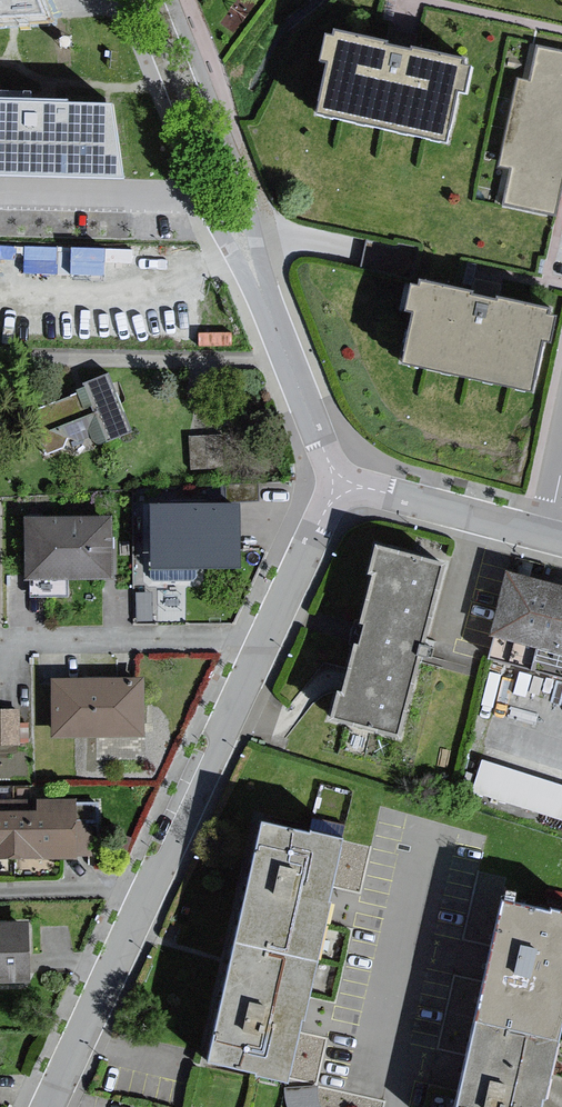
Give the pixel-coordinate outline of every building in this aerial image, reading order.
[(46,18),(39,0),(0,0),(0,21),(46,18)] [(466,58),(336,31),(335,37),(326,35),(320,62),(328,64),(317,113),(445,139),(455,88),(467,90),(472,66),(464,65),(466,58)] [(534,47),(528,79),(518,77),(499,168),(509,169),(501,206),(554,217),(561,179),(561,53),(534,47)] [(123,179),(112,107),(0,104),(0,176),(123,179)] [(106,269),(106,240),(23,241),(23,270),(106,269)] [(547,314),(548,309),(422,282),(421,286),(407,283),(400,313),(411,316),(401,363),(532,391),(542,341),(550,343),(555,316),(547,314)] [(136,433),(112,374),(84,386),(86,392),(23,418),(41,461),(66,451),(70,461),(136,433)] [(190,432),(189,473),(225,474),(226,433),(190,432)] [(247,508),(157,508),(156,571),(247,571),(247,508)] [(116,521),(27,521),(27,584),(115,584),(116,521)] [(413,746),(455,573),(383,555),(341,728),(413,746)] [(515,581),(493,661),(561,680),(561,593),(515,581)] [(148,682),(52,683),(53,743),(149,741),(148,682)] [(0,712),(0,749),(22,748),(21,712),(0,712)] [(474,793),(561,822),(561,781),(486,756),(474,793)] [(80,863),(81,804),(0,803),(0,862),(80,863)] [(339,841),(258,823),(205,1056),(286,1074),(339,841)] [(561,1099),(561,917),(512,907),(470,1106),(560,1106),(561,1099)] [(34,925),(8,925),(8,918),(0,919),(0,989),(35,988),(34,925)]
